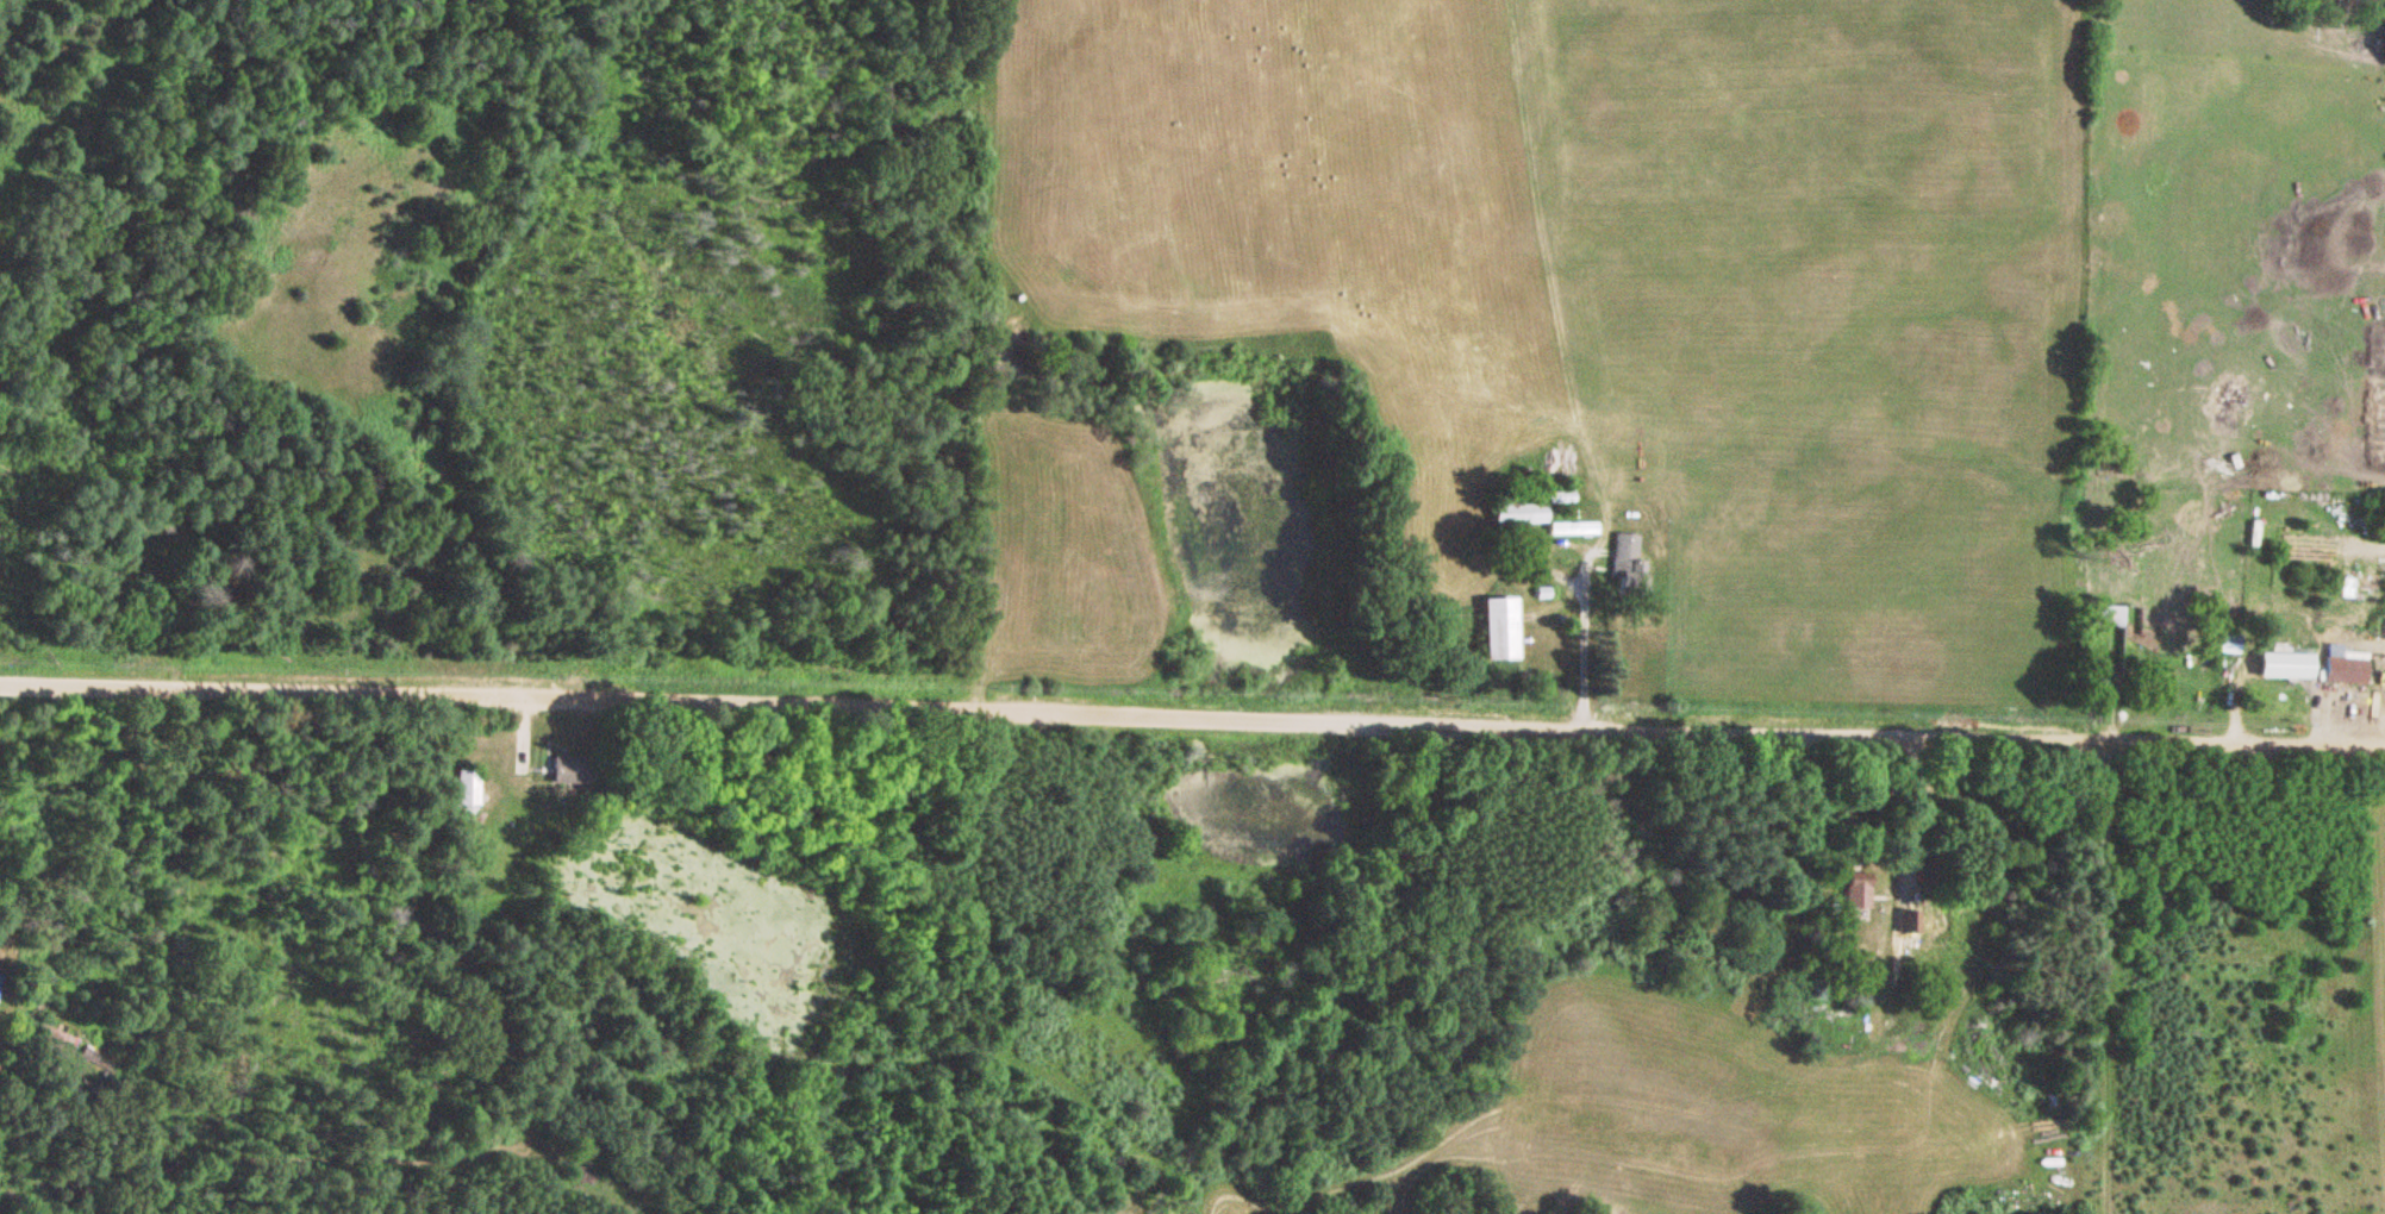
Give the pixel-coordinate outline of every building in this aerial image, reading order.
[(1543,484),(1543,503),(1570,503),(1570,484),(1543,484)] [(1490,505),(1490,524),(1541,524),(1541,505),(1490,505)] [(1637,534),(1611,533),(1609,582),(1635,583),(1637,534)] [(1477,660),(1510,660),(1510,599),(1477,599),(1477,660)] [(2117,606),(2084,606),(2086,674),(2118,673),(2117,606)] [(2359,683),(2359,658),(2318,658),(2318,683),(2359,683)] [(548,758),(548,784),(580,784),(580,758),(548,758)] [(455,807),(478,807),(478,771),(455,771),(455,807)] [(1846,911),(1865,907),(1860,884),(1842,888),(1846,911)]
